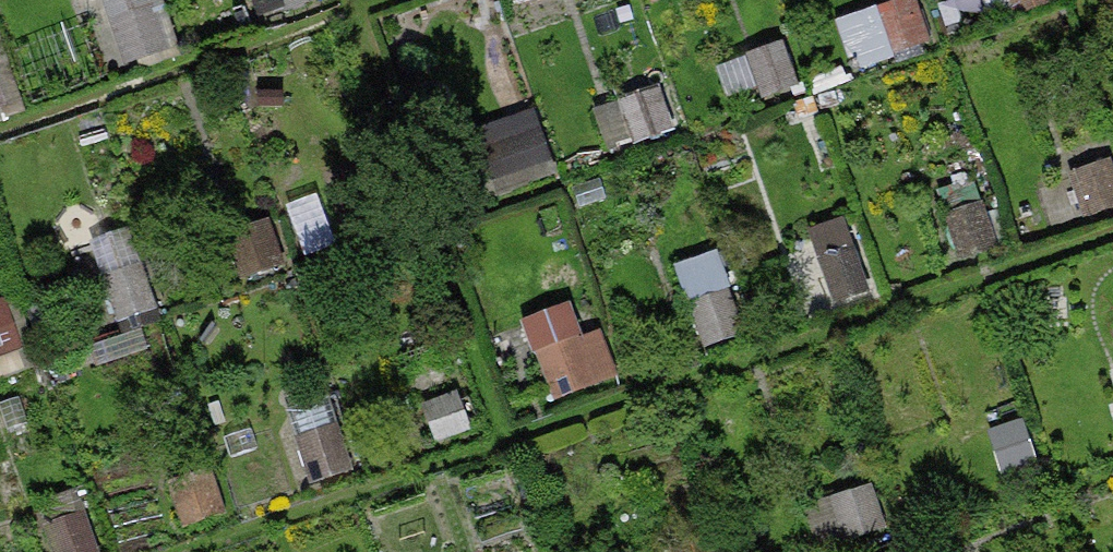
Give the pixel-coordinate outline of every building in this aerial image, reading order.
[(164,0),(107,0),(131,64),(181,45),(164,0)] [(263,14),(311,0),(258,0),(263,14)] [(843,11),(856,66),(939,46),(928,0),(890,0),(843,11)] [(1011,11),(1042,0),(1006,0),(1011,11)] [(23,104),(6,26),(0,27),(0,109),(23,104)] [(787,39),(724,63),(739,102),(802,78),(787,39)] [(601,102),(611,141),(680,124),(670,84),(601,102)] [(560,172),(545,107),(479,122),(494,187),(560,172)] [(988,203),(953,210),(962,250),(997,242),(988,203)] [(833,298),(867,292),(854,215),(820,221),(833,298)] [(725,248),(681,258),(689,294),(733,284),(725,248)] [(727,291),(699,297),(708,339),(736,333),(727,291)] [(554,397),(614,377),(588,295),(528,314),(554,397)] [(14,296),(0,300),(0,356),(29,347),(14,296)] [(812,501),(822,537),(884,519),(874,483),(812,501)] [(62,551),(100,551),(77,489),(43,501),(62,551)]
